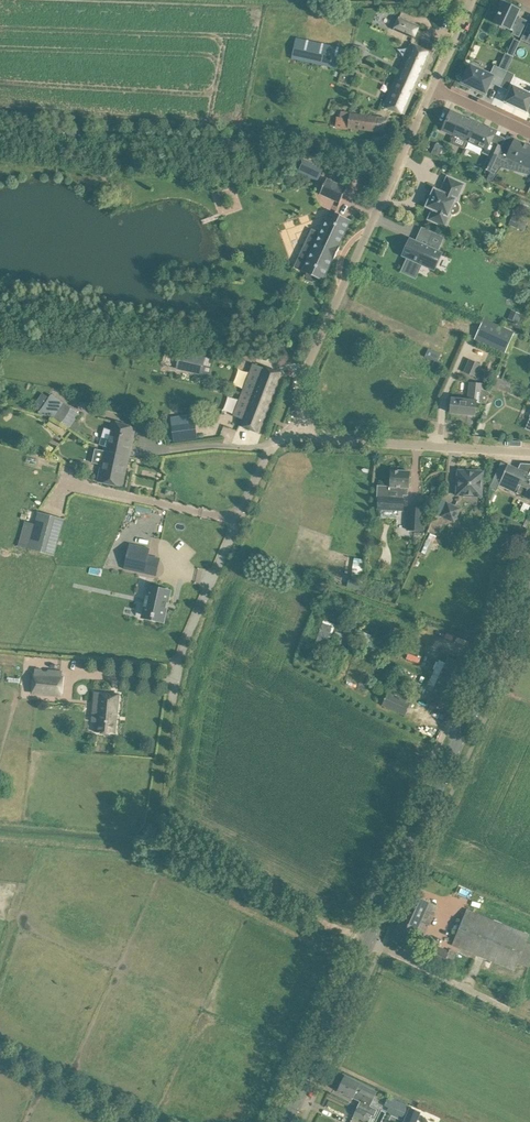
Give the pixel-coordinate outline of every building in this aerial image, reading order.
[(516,17),(519,9),(502,1),(497,12),(499,13),(495,22),(510,29),(514,30),(512,34),(519,37),(527,20),(520,17),(519,18),(516,17)] [(399,18),(394,29),(413,38),(418,26),(399,18)] [(528,23),(521,39),(529,44),(529,24),(528,23)] [(296,38),(292,58),(343,69),(347,49),(296,38)] [(431,53),(421,49),(412,45),(400,70),(420,79),(431,53)] [(494,65),(490,74),(470,65),(462,82),(463,83),(471,86),(471,87),(477,89),(485,93),(486,94),(491,82),(500,87),(507,71),(494,65)] [(404,115),(420,79),(400,70),(385,106),(404,115)] [(505,102),(527,112),(529,105),(529,91),(529,93),(513,85),(505,102)] [(451,111),(442,130),(467,141),(476,121),(470,118),(469,119),(451,111)] [(387,118),(376,117),(350,113),(348,127),(385,133),(387,118)] [(476,121),(467,141),(484,149),(482,153),(496,159),(502,146),(492,141),(497,130),(476,121)] [(496,159),(511,166),(514,160),(529,168),(529,146),(516,139),(511,149),(502,145),(502,146),(496,159)] [(439,156),(443,146),(436,143),(432,153),(438,156),(439,156)] [(301,164),(298,172),(318,181),(322,173),(301,164)] [(427,194),(427,195),(427,196),(427,197),(428,198),(429,199),(430,199),(430,200),(427,206),(434,209),(429,219),(439,223),(445,226),(450,215),(448,215),(450,212),(451,213),(452,214),(454,213),(457,213),(459,211),(459,208),(459,206),(458,204),(456,203),(454,202),(455,199),(457,200),(464,184),(458,182),(448,177),(443,189),(442,188),(438,190),(438,191),(435,189),(434,190),(433,190),(432,189),(431,189),(430,190),(429,190),(429,191),(428,191),(428,192),(427,193),(427,194)] [(340,203),(347,187),(346,187),(328,179),(328,178),(327,178),(320,194),(321,194),(339,202),(339,203),(340,203)] [(306,261),(302,271),(307,273),(307,276),(308,279),(310,281),(313,281),(316,280),(318,278),(320,279),(323,281),(324,280),(333,258),(334,257),(335,258),(339,248),(339,247),(339,246),(351,221),(351,220),(341,215),(330,210),(329,211),(330,211),(319,234),(314,232),(307,248),(311,250),(306,261)] [(522,218),(515,215),(513,214),(509,224),(517,228),(518,228),(524,230),(527,222),(521,219),(522,218)] [(440,253),(437,251),(443,238),(432,233),(426,247),(412,240),(405,256),(409,258),(403,271),(415,277),(421,263),(433,268),(440,253)] [(508,318),(518,323),(522,314),(511,309),(508,318)] [(505,353),(514,333),(484,319),(475,339),(505,353)] [(428,348),(425,356),(432,359),(435,351),(428,348)] [(180,352),(177,367),(202,373),(205,358),(180,352)] [(215,354),(213,361),(227,363),(228,356),(215,354)] [(469,360),(464,372),(476,377),(481,365),(469,360)] [(241,393),(243,394),(241,399),(239,398),(233,415),(241,418),(239,425),(259,433),(282,373),(262,365),(261,366),(255,364),(252,372),(250,372),(241,393)] [(493,386),(492,389),(497,391),(498,388),(502,389),(505,381),(497,377),(493,386)] [(452,399),(450,413),(476,415),(477,402),(481,402),(482,391),(482,384),(472,383),(471,391),(469,390),(469,400),(452,399)] [(36,401),(42,404),(46,394),(40,392),(36,401)] [(44,404),(38,413),(47,416),(54,418),(70,428),(79,415),(56,398),(51,394),(44,404)] [(211,423),(222,427),(226,414),(215,410),(211,423)] [(179,419),(171,421),(174,441),(197,438),(195,423),(180,425),(179,419)] [(104,427),(101,437),(108,439),(106,446),(105,450),(130,455),(133,440),(135,428),(124,426),(113,423),(111,430),(104,427)] [(95,451),(92,463),(101,465),(97,481),(112,484),(123,487),(129,457),(130,455),(105,450),(105,451),(95,448),(95,451)] [(521,463),(518,469),(508,464),(508,465),(502,462),(490,488),(496,491),(499,485),(524,496),(524,497),(529,499),(529,464),(521,463)] [(482,497),(483,482),(483,471),(481,471),(480,469),(476,469),(475,471),(458,470),(456,495),(482,497)] [(378,485),(377,498),(379,498),(378,509),(382,509),(381,517),(397,517),(397,510),(403,510),(404,499),(404,495),(406,495),(408,495),(409,488),(409,482),(410,471),(392,470),(391,481),(391,486),(378,485)] [(440,516),(454,522),(461,508),(447,502),(440,516)] [(409,509),(407,531),(423,531),(424,509),(409,509)] [(64,519),(38,511),(28,549),(54,556),(64,519)] [(438,516),(431,530),(455,541),(462,528),(438,516)] [(529,522),(529,519),(526,517),(522,526),(524,527),(526,528),(527,528),(529,522)] [(150,548),(130,544),(124,568),(145,573),(145,572),(149,573),(150,568),(146,567),(150,548)] [(361,578),(362,558),(352,558),(351,577),(361,578)] [(143,607),(145,607),(144,614),(163,618),(169,592),(150,587),(148,594),(146,594),(143,607)] [(330,619),(338,622),(341,616),(333,613),(330,619)] [(325,640),(331,623),(323,619),(313,647),(319,649),(321,644),(322,644),(323,640),(325,640)] [(333,623),(327,641),(330,642),(337,624),(333,623)] [(469,666),(459,661),(449,657),(446,663),(439,659),(428,683),(435,687),(428,703),(438,708),(448,712),(469,666)] [(33,691),(61,694),(63,677),(62,677),(62,671),(49,670),(47,671),(43,671),(41,669),(35,669),(35,674),(34,674),(33,691)] [(93,711),(92,721),(97,722),(96,732),(106,733),(106,735),(111,735),(112,733),(115,734),(119,694),(95,692),(94,701),(93,703),(93,709),(93,711)] [(406,715),(411,703),(388,692),(382,705),(406,715)] [(393,937),(410,944),(420,921),(430,925),(438,906),(413,894),(393,937)] [(526,942),(529,935),(467,909),(452,945),(515,970),(518,963),(528,967),(529,962),(529,944),(526,942)] [(449,952),(434,945),(424,941),(418,954),(443,965),(446,960),(452,962),(457,952),(450,949),(449,952)] [(377,1091),(355,1080),(345,1076),(338,1090),(360,1101),(354,1115),(364,1120),(367,1113),(374,1116),(377,1109),(370,1106),(377,1091)] [(391,1107),(389,1110),(404,1116),(408,1105),(388,1097),(385,1105),(391,1107)] [(404,1121),(416,1121),(421,1112),(410,1107),(404,1121)]
